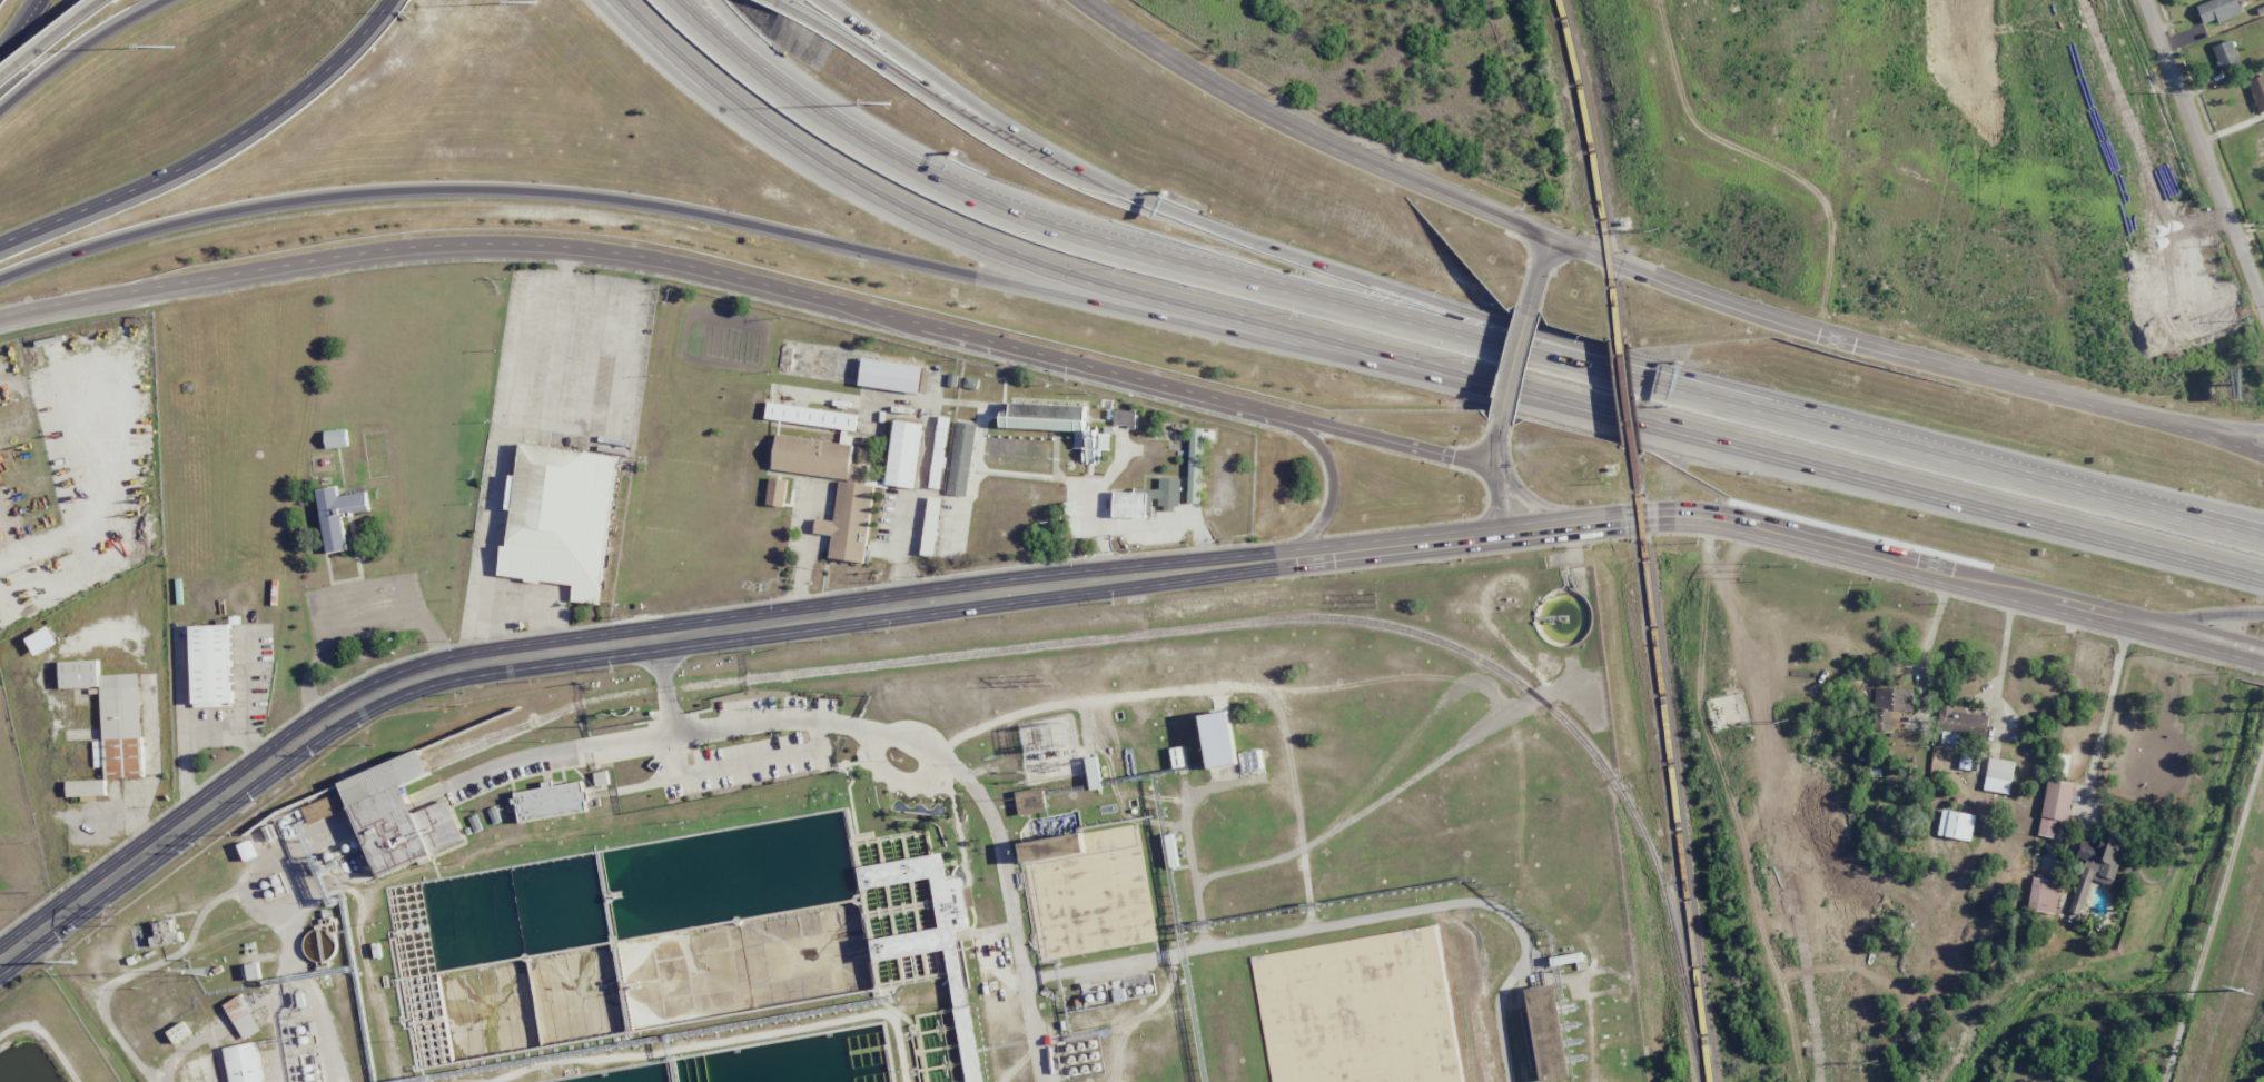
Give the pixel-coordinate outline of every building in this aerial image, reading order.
[(2217,19),(2218,22),(2242,13),(2237,0),(2211,0),(2196,6),(2203,24),(2217,19)] [(2241,65),(2231,39),(2211,47),(2221,73),(2241,65)] [(2246,81),(2259,113),(2263,111),(2263,74),(2246,81)] [(867,359),(925,369),(921,394),(863,384),(867,359)] [(964,387),(977,389),(979,380),(966,377),(964,387)] [(772,404),(861,417),(859,431),(770,418),(772,404)] [(1091,409),(1090,435),(1007,431),(1008,406),(1091,409)] [(1135,426),(1135,411),(1114,411),(1113,426),(1135,426)] [(948,417),(938,416),(930,488),(939,490),(948,417)] [(950,496),(960,423),(980,425),(969,499),(950,496)] [(917,489),(891,486),(900,425),(926,428),(917,489)] [(1188,503),(1200,503),(1202,428),(1190,428),(1188,503)] [(348,447),(346,429),(325,431),(326,449),(348,447)] [(498,575),(503,546),(507,546),(521,444),(617,456),(597,604),(572,600),(574,585),(498,575)] [(1180,479),(1159,478),(1159,494),(1161,494),(1161,509),(1180,509),(1180,479)] [(328,553),(317,489),(336,486),(338,496),(366,492),(369,509),(342,514),(347,549),(328,553)] [(1151,495),(1150,519),(1117,517),(1118,493),(1151,495)] [(933,557),(942,499),(930,497),(920,555),(933,557)] [(197,628),(234,628),(236,705),(199,706),(197,628)] [(32,642),(55,629),(62,645),(40,657),(32,642)] [(101,663),(102,687),(65,689),(63,664),(101,663)] [(1899,728),(1900,711),(1912,711),(1913,689),(1875,688),(1874,708),(1882,708),(1881,728),(1899,728)] [(1988,716),(1966,713),(1966,708),(1955,707),(1955,706),(1942,705),(1939,730),(1987,735),(1988,716)] [(1204,732),(1232,726),(1238,763),(1212,768),(1204,732)] [(1961,745),(1962,733),(1941,731),(1940,744),(1961,745)] [(1171,766),(1168,748),(1183,745),(1186,764),(1171,766)] [(350,806),(342,784),(421,751),(423,756),(428,768),(431,773),(403,785),(350,806)] [(1091,790),(1085,760),(1096,757),(1101,787),(1091,790)] [(2013,760),(1988,758),(1984,790),(2010,793),(2013,760)] [(596,786),(594,773),(606,771),(609,784),(596,786)] [(2067,821),(2074,784),(2048,779),(2038,834),(2053,838),(2057,819),(2067,821)] [(67,797),(82,797),(82,802),(98,801),(98,796),(106,795),(106,780),(67,781),(67,797)] [(520,823),(516,803),(513,803),(513,798),(515,798),(514,793),(544,787),(543,783),(553,782),(554,786),(582,781),(584,791),(587,790),(590,800),(585,801),(587,811),(520,823)] [(380,876),(465,841),(447,800),(414,813),(403,785),(350,806),(380,876)] [(1015,792),(1041,787),(1046,812),(1018,816),(1015,792)] [(495,806),(501,821),(493,823),(487,808),(495,806)] [(476,815),(482,828),(474,832),(468,818),(476,815)] [(1020,844),(1081,833),(1085,852),(1022,863),(1020,844)] [(2113,885),(2125,838),(2103,833),(2100,846),(2085,842),(2067,911),(2081,915),(2090,879),(2113,885)] [(931,879),(938,929),(909,933),(912,953),(945,948),(956,1018),(962,1017),(963,1022),(968,1021),(970,1034),(973,1033),(956,923),(969,921),(962,878),(947,880),(943,854),(873,865),(876,887),(931,879)] [(2054,914),(2060,882),(2033,877),(2027,909),(2054,914)] [(154,921),(156,945),(179,942),(177,918),(154,921)] [(1437,925),(1424,927),(1418,978),(1381,989),(1388,992),(1387,1000),(1377,1016),(1360,1006),(1363,1023),(1356,1035),(1344,1033),(1341,1055),(1332,1060),(1331,1052),(1335,1045),(1329,1042),(1328,1054),(1318,1049),(1309,1050),(1296,1043),(1276,1033),(1273,1058),(1285,1065),(1275,1081),(1460,1081),(1437,925)] [(254,982),(250,967),(263,965),(265,980),(254,982)] [(1122,978),(1123,989),(1113,990),(1114,1000),(1156,996),(1153,975),(1122,978)] [(1575,1079),(1555,1081),(1548,1081),(1533,991),(1559,985),(1575,1079)] [(229,1007),(245,999),(265,1032),(249,1041),(229,1007)] [(172,1034),(188,1025),(195,1038),(179,1046),(172,1034)] [(260,1045),(267,1081),(234,1081),(228,1052),(260,1045)]
